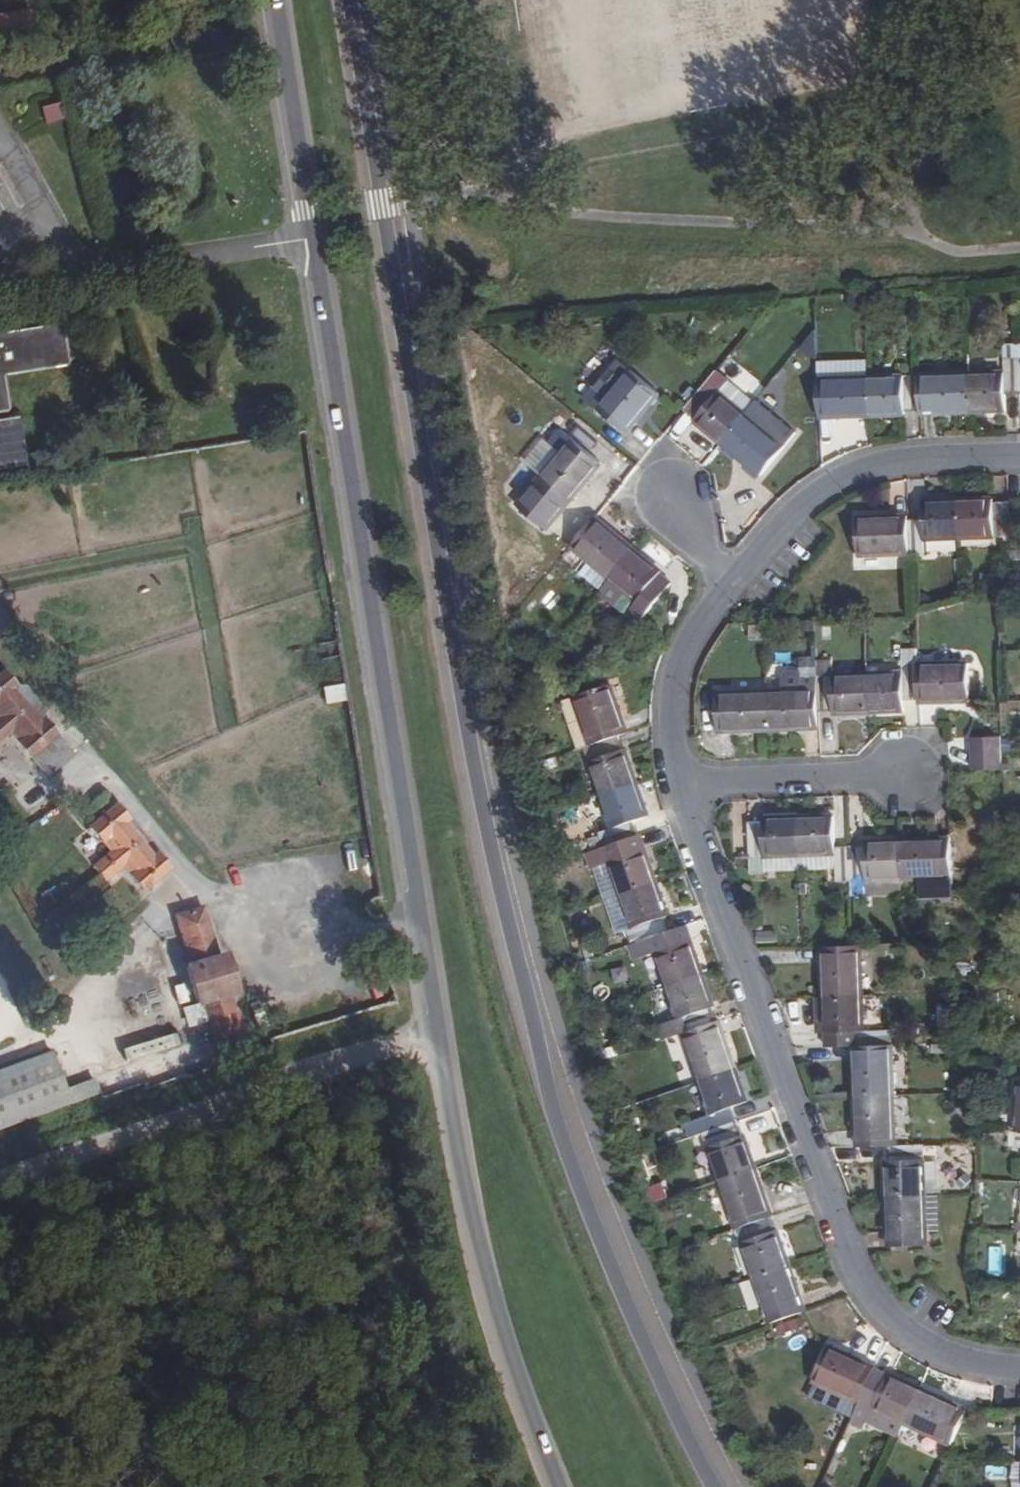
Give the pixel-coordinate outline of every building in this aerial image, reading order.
[(44,39),(37,5),(0,11),(0,46),(44,39)] [(59,102),(40,106),(44,122),(63,118),(59,102)] [(6,413),(0,381),(67,371),(59,330),(1,339),(0,335),(0,414),(6,413)] [(1003,369),(968,370),(969,408),(1005,408),(1005,390),(1019,388),(1018,355),(1003,355),(1003,369)] [(606,399),(629,371),(616,360),(593,388),(592,387),(583,399),(586,401),(595,390),(606,399)] [(744,413),(719,392),(728,381),(715,370),(682,409),(696,419),(695,421),(721,443),(744,413)] [(968,370),(917,372),(918,407),(933,407),(933,410),(969,408),(968,370)] [(624,433),(657,394),(629,371),(606,399),(595,390),(586,401),(596,410),(624,433)] [(917,372),(867,373),(869,411),(903,411),(903,407),(918,407),(917,372)] [(867,373),(816,374),(817,414),(869,411),(867,373)] [(754,401),(728,381),(719,392),(744,413),(754,401)] [(783,446),(744,413),(721,443),(760,475),(783,446)] [(28,465),(21,418),(0,421),(0,469),(28,465)] [(675,443),(699,461),(715,440),(692,422),(675,443)] [(585,425),(571,441),(599,464),(613,448),(585,425)] [(599,464),(559,431),(548,443),(561,454),(539,480),(567,502),(599,464)] [(993,496),(957,499),(958,536),(1008,534),(1007,499),(993,499),(993,496)] [(924,513),(908,515),(909,548),(925,547),(925,538),(958,536),(957,499),(924,499),(924,513)] [(907,512),(858,514),(858,551),(909,548),(908,515),(907,512)] [(634,549),(594,517),(570,546),(610,578),(634,549)] [(670,582),(659,574),(661,571),(634,549),(610,578),(600,590),(637,622),(670,582)] [(816,664),(816,652),(800,653),(800,665),(816,664)] [(818,708),(816,664),(800,665),(801,685),(766,686),(768,724),(802,723),(802,709),(818,708)] [(969,664),(917,666),(918,700),(918,702),(970,700),(969,664)] [(801,685),(800,666),(786,667),(782,672),(782,685),(801,685)] [(902,672),(866,673),(868,709),(903,708),(905,701),(918,700),(917,666),(903,667),(902,672)] [(11,669),(0,677),(0,716),(2,718),(0,719),(0,751),(18,738),(40,764),(68,741),(50,720),(55,714),(32,686),(26,688),(11,669)] [(866,673),(817,675),(818,708),(834,707),(834,711),(868,709),(866,673)] [(324,687),(326,704),(345,701),(343,684),(324,687)] [(576,695),(592,745),(620,736),(626,733),(609,684),(576,695)] [(719,725),(768,724),(766,686),(718,689),(719,725)] [(818,723),(818,708),(802,709),(802,723),(818,723)] [(592,745),(588,747),(603,794),(639,781),(627,749),(624,748),(620,736),(592,745)] [(1000,737),(970,738),(972,771),(1001,769),(1000,751),(1000,737)] [(639,781),(603,794),(614,827),(603,832),(607,846),(640,835),(634,820),(650,814),(639,781)] [(137,831),(119,807),(93,829),(109,847),(91,859),(108,879),(126,866),(148,899),(176,874),(159,855),(154,860),(132,835),(137,831)] [(834,817),(796,818),(798,856),(834,854),(836,881),(851,880),(849,846),(835,846),(834,817)] [(763,822),(748,823),(749,857),(798,856),(796,818),(764,819),(763,822)] [(640,835),(607,846),(623,894),(659,882),(647,847),(643,847),(640,835)] [(949,840),(899,841),(900,878),(950,877),(949,840)] [(866,845),(849,846),(851,880),(900,878),(899,841),(866,842),(866,845)] [(659,882),(623,894),(640,941),(672,929),(667,914),(670,914),(659,882)] [(207,915),(175,923),(188,973),(166,979),(181,1030),(203,1025),(211,1060),(245,1051),(231,997),(237,996),(229,961),(218,962),(207,915)] [(692,938),(688,924),(672,929),(677,943),(692,938)] [(672,929),(640,941),(645,955),(657,951),(669,985),(704,973),(692,938),(677,943),(672,929)] [(854,945),(825,946),(826,996),(862,995),(860,945),(854,945)] [(704,973),(669,985),(686,1032),(718,1021),(713,1007),(716,1006),(704,973)] [(864,1030),(862,995),(826,996),(828,1031),(828,1047),(857,1046),(891,1045),(891,1030),(864,1030)] [(718,1021),(686,1032),(702,1081),(737,1068),(720,1020),(718,1021)] [(891,1045),(857,1046),(858,1061),(855,1061),(857,1097),(893,1096),(891,1045)] [(0,1071),(0,1101),(61,1077),(53,1052),(0,1071)] [(737,1068),(702,1081),(713,1114),(701,1119),(706,1132),(737,1122),(732,1108),(748,1102),(737,1068)] [(893,1096),(857,1097),(858,1147),(887,1146),(894,1145),(893,1096)] [(737,1122),(706,1132),(723,1180),(757,1168),(746,1135),(742,1136),(737,1122)] [(894,1145),(887,1146),(887,1159),(884,1159),(885,1197),(923,1195),(921,1144),(894,1145)] [(757,1168),(723,1180),(740,1227),(771,1216),(775,1215),(757,1168)] [(923,1195),(885,1197),(886,1246),(924,1245),(923,1195)] [(936,1232),(935,1195),(923,1195),(924,1232),(936,1232)] [(771,1216),(740,1227),(757,1275),(791,1262),(779,1229),(776,1230),(771,1216)] [(791,1262),(757,1275),(774,1322),(808,1311),(791,1262)] [(814,1382),(859,1403),(874,1372),(875,1370),(829,1349),(814,1382)] [(906,1423),(921,1390),(889,1375),(888,1379),(874,1372),(859,1403),(850,1424),(864,1430),(868,1422),(899,1436),(906,1423)] [(966,1410),(921,1390),(906,1423),(950,1444),(966,1410)] [(1014,1462),(1014,1470),(1013,1470),(1013,1472),(1012,1473),(1012,1475),(1012,1477),(1011,1480),(1012,1482),(1012,1483),(1012,1485),(1013,1486),(1019,1486),(1019,1462),(1014,1462)]
